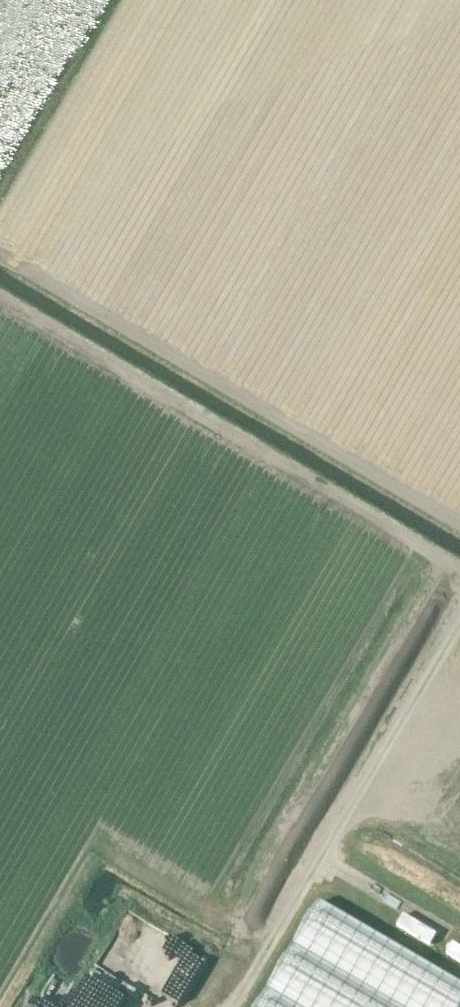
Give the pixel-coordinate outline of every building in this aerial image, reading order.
[(320,905),(260,1006),(459,1006),(459,987),(320,905)]
